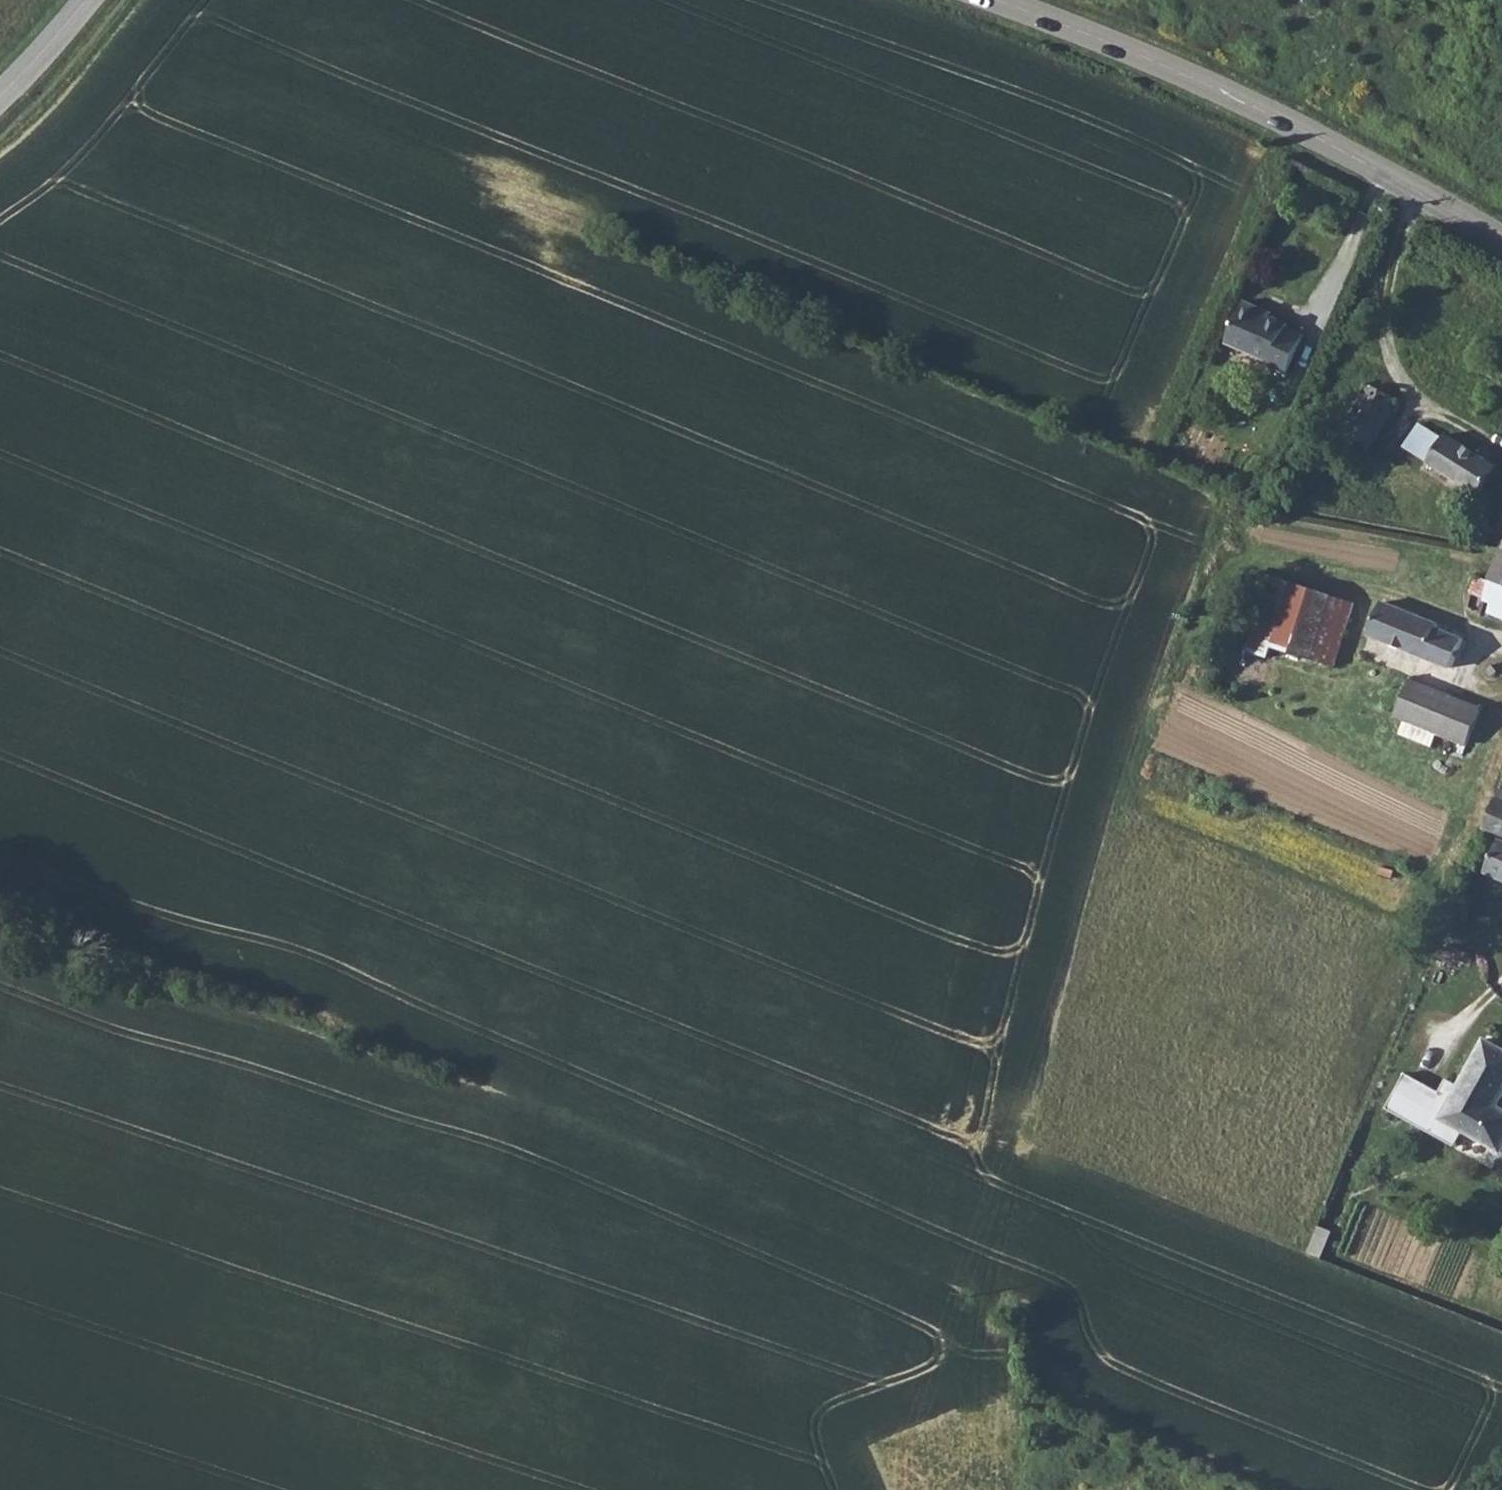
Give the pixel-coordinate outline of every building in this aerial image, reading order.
[(1273,310),(1242,299),(1225,342),(1269,363),(1267,366),(1286,373),(1305,335),(1287,326),(1290,322),(1271,315),(1273,310)] [(1399,400),(1351,374),(1335,403),(1351,411),(1329,452),(1358,469),(1365,456),(1353,450),(1357,441),(1372,448),(1399,400)] [(1419,422),(1404,446),(1477,495),(1478,491),(1491,498),(1501,480),(1501,476),(1495,472),(1499,466),(1419,422)] [(1492,582),(1477,576),(1471,593),(1492,602),(1488,612),(1501,617),(1501,557),(1492,582)] [(1355,603),(1254,572),(1237,627),(1255,632),(1249,651),(1271,658),(1274,646),(1335,666),(1355,603)] [(1452,668),(1464,639),(1437,628),(1439,624),(1383,602),(1370,635),(1452,668)] [(1411,679),(1396,716),(1468,745),(1483,708),(1411,679)] [(1496,799),(1484,826),(1501,834),(1501,802),(1496,799)] [(1499,839),(1485,872),(1501,879),(1501,841),(1499,839)] [(1501,1100),(1501,1048),(1485,1039),(1460,1085),(1452,1098),(1441,1092),(1407,1073),(1387,1108),(1456,1147),(1465,1131),(1501,1152),(1501,1108),(1498,1106),(1501,1100)] [(1448,1079),(1441,1092),(1452,1098),(1460,1085),(1448,1079)]
